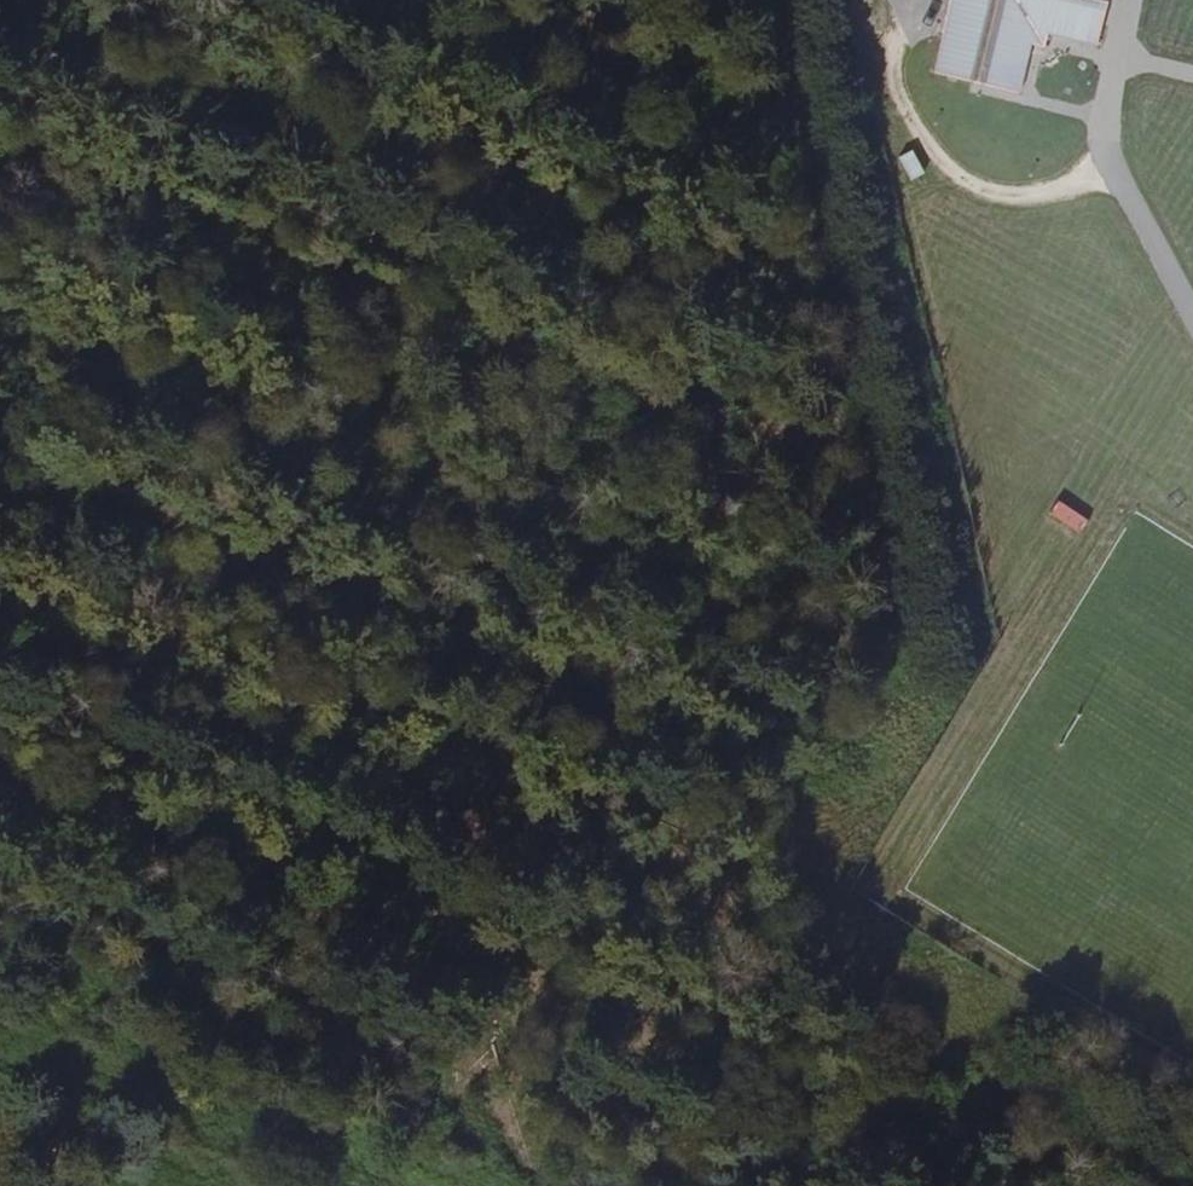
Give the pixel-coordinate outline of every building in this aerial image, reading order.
[(1113,0),(956,0),(939,71),(1025,92),(1038,43),(1049,45),(1052,33),(1102,44),(1113,0)]
